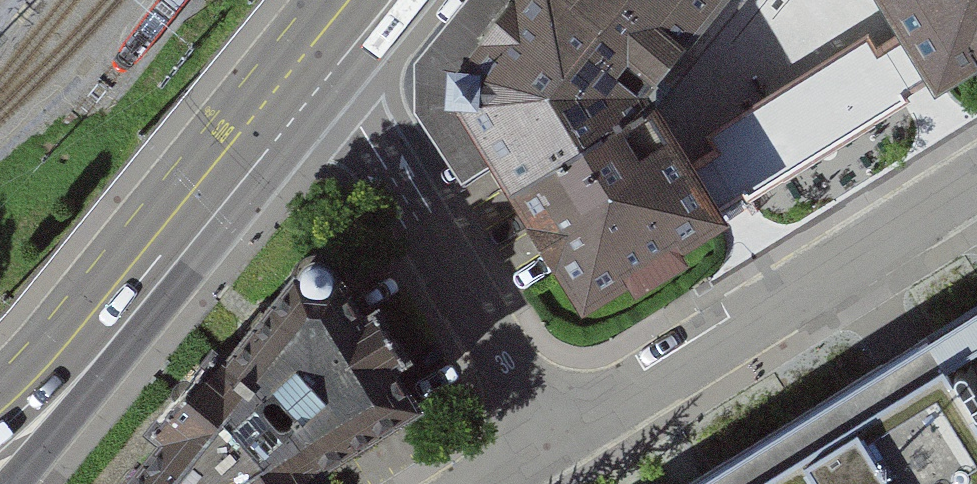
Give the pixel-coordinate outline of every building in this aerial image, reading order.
[(494,157),(459,102),(462,71),(521,0),(459,0),(414,55),(414,105),(461,177),(494,157)] [(514,188),(645,108),(637,94),(655,73),(565,0),(521,0),(462,71),(459,102),(494,157),(514,188)] [(655,73),(714,0),(565,0),(655,73)] [(905,31),(873,51),(900,94),(931,74),(936,82),(976,57),(976,0),(886,0),(905,31)] [(743,191),(747,198),(904,101),(900,94),(873,51),(864,37),(708,134),(716,148),(743,191)] [(712,210),(743,191),(716,148),(685,167),(647,106),(645,108),(514,188),(563,267),(583,300),(627,273),(636,286),(681,258),(673,244),(717,217),(712,210)] [(111,483),(301,483),(422,413),(327,256),(299,257),(111,483)] [(964,360),(952,341),(906,369),(717,483),(976,483),(976,382),(964,360)]
